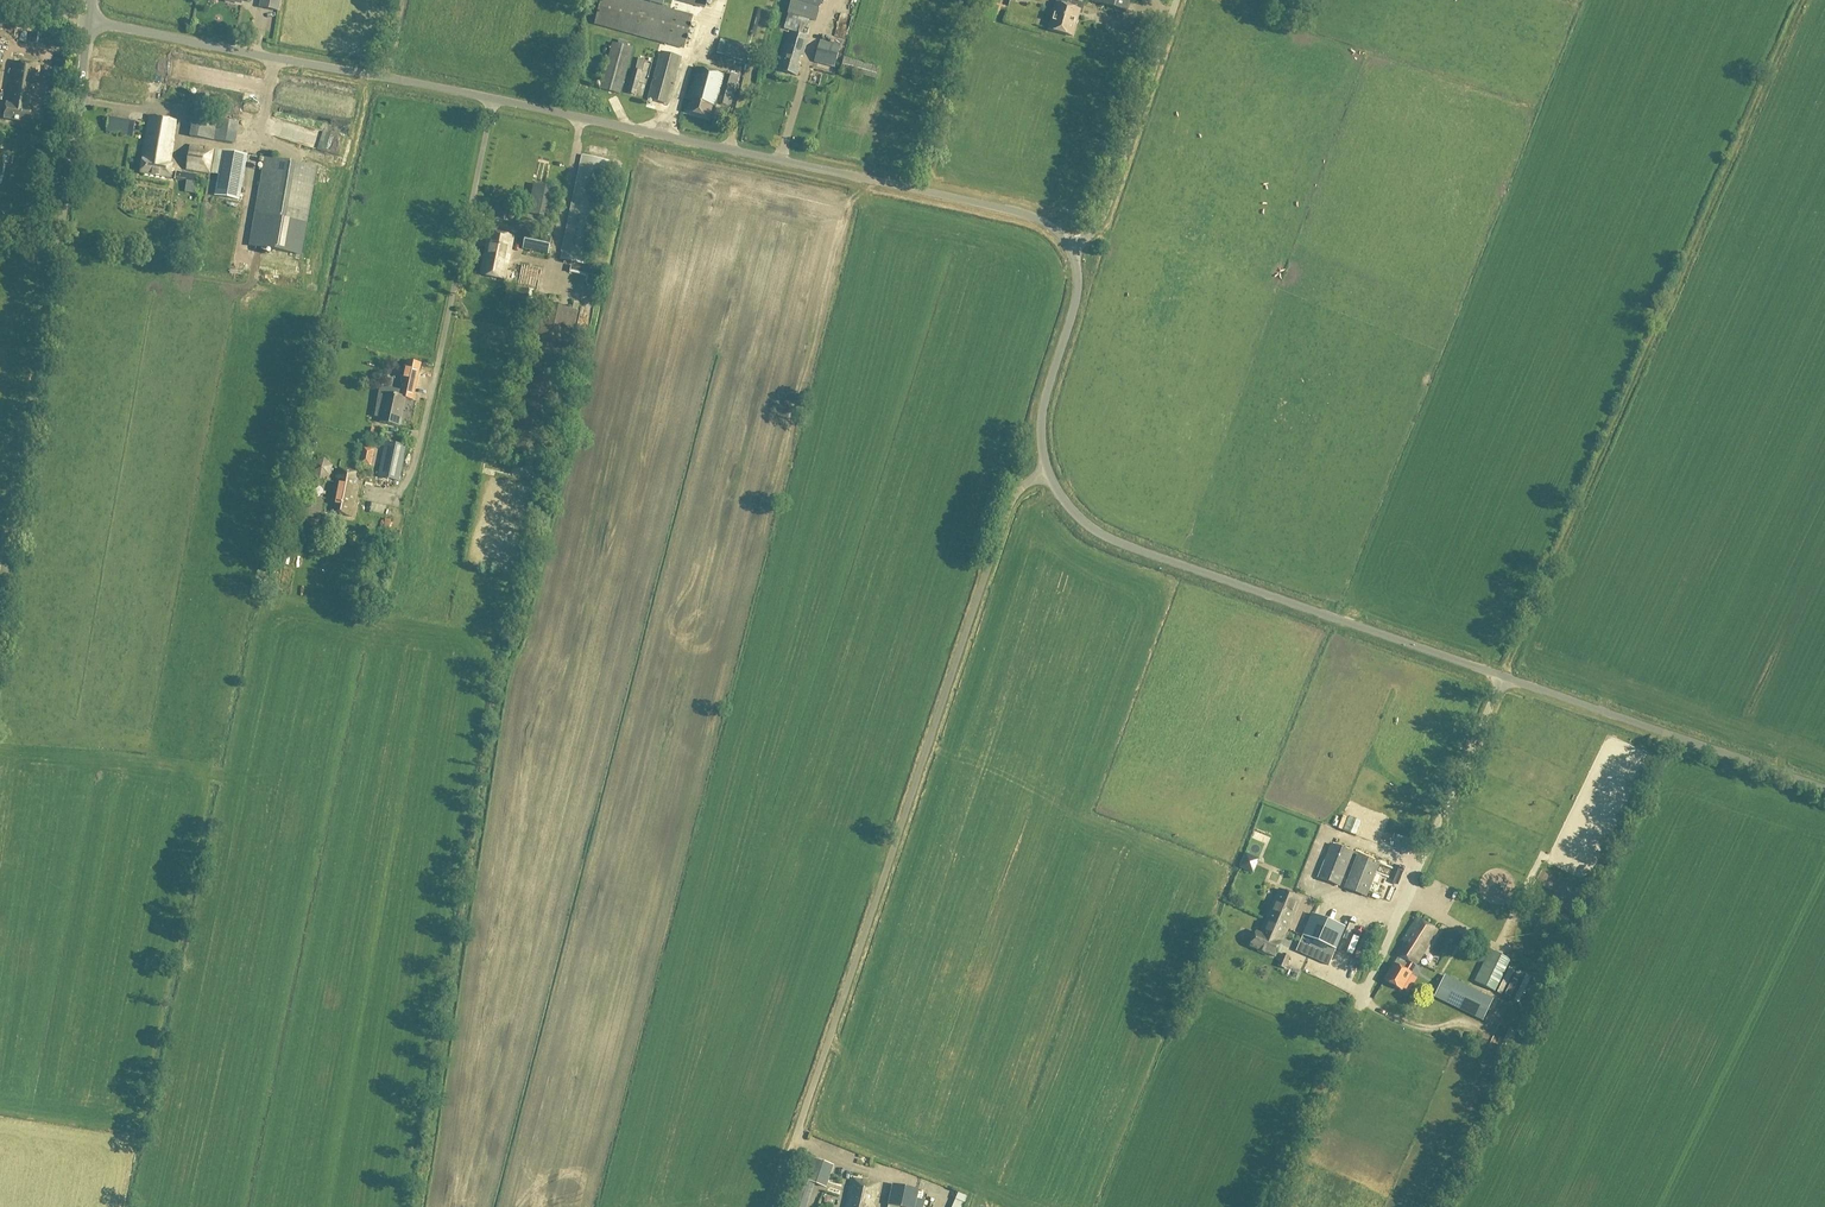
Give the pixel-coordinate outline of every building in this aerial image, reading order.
[(279,0),(260,0),(258,8),(277,12),(279,0)] [(598,6),(592,25),(682,50),(692,17),(631,0),(599,0),(598,6)] [(702,9),(705,0),(671,0),(702,9)] [(787,14),(814,22),(821,0),(791,0),(787,14)] [(1047,30),(1070,37),(1078,12),(1080,12),(1084,0),(1055,0),(1047,30)] [(1090,3),(1100,6),(1125,13),(1129,0),(1091,0),(1090,3)] [(777,71),(796,77),(799,65),(798,64),(799,58),(802,58),(807,39),(788,34),(777,71)] [(723,51),(745,58),(749,44),(727,37),(723,51)] [(819,42),(813,63),(832,68),(838,47),(819,42)] [(598,89),(618,95),(631,49),(610,44),(598,89)] [(659,53),(646,100),(667,106),(680,59),(659,53)] [(842,59),(839,71),(874,80),(877,69),(842,59)] [(633,96),(643,61),(636,60),(633,71),(632,71),(626,94),(633,96)] [(29,124),(38,68),(12,64),(3,120),(29,124)] [(688,102),(685,113),(708,119),(711,109),(713,109),(714,105),(728,109),(737,78),(722,74),(721,77),(694,70),(685,101),(688,102)] [(283,105),(288,87),(283,86),(278,104),(283,105)] [(619,96),(611,100),(619,116),(627,112),(619,96)] [(169,179),(171,166),(168,165),(171,146),(170,146),(174,121),(148,117),(139,175),(169,179)] [(126,136),(128,122),(107,118),(105,133),(126,136)] [(228,119),(226,138),(236,140),(238,120),(228,119)] [(309,143),(311,126),(279,122),(277,139),(309,143)] [(238,200),(245,156),(189,148),(185,170),(218,175),(215,196),(238,200)] [(581,156),(559,261),(587,267),(608,162),(581,156)] [(315,167),(263,159),(250,246),(302,254),(315,167)] [(196,188),(198,177),(175,173),(174,181),(185,183),(184,185),(196,188)] [(533,186),(527,214),(549,219),(555,191),(533,186)] [(494,199),(489,219),(511,224),(515,203),(494,199)] [(512,238),(488,233),(479,276),(502,281),(512,238)] [(525,233),(522,249),(546,254),(549,238),(525,233)] [(523,268),(515,306),(531,309),(539,272),(523,268)] [(539,304),(506,452),(542,460),(575,312),(539,304)] [(413,396),(417,373),(419,365),(405,362),(399,392),(385,389),(383,389),(380,390),(379,392),(378,394),(374,418),(379,419),(378,423),(398,427),(401,415),(400,415),(403,400),(404,400),(405,395),(413,396)] [(384,443),(377,478),(398,482),(405,448),(384,443)] [(361,449),(359,465),(369,466),(371,451),(361,449)] [(323,460),(313,463),(310,474),(319,481),(329,478),(331,467),(323,460)] [(331,502),(328,514),(350,518),(356,487),(354,486),(356,474),(337,470),(331,502)] [(1375,865),(1331,847),(1319,878),(1363,896),(1375,865)] [(1253,935),(1248,947),(1273,958),(1299,900),(1278,891),(1259,937),(1253,935)] [(1344,929),(1311,915),(1302,937),(1308,940),(1335,951),(1344,929)] [(1395,956),(1405,963),(1413,967),(1415,963),(1416,963),(1434,932),(1415,920),(1401,943),(1403,944),(1395,956)] [(1449,925),(1439,946),(1454,953),(1463,931),(1449,925)] [(1243,929),(1227,931),(1229,950),(1245,947),(1243,929)] [(1308,940),(1302,955),(1328,967),(1335,951),(1308,940)] [(1473,984),(1493,994),(1509,961),(1489,951),(1473,984)] [(1277,967),(1283,969),(1288,957),(1282,955),(1277,967)] [(1408,975),(1413,967),(1405,963),(1401,971),(1392,965),(1382,982),(1399,991),(1409,975),(1408,975)] [(1444,977),(1435,994),(1482,1017),(1490,1000),(1444,977)] [(832,1167),(805,1158),(788,1206),(802,1206),(810,1183),(825,1188),(832,1167)] [(865,1184),(851,1181),(845,1206),(871,1206),(876,1186),(865,1184)] [(892,1185),(887,1206),(892,1206),(914,1206),(918,1191),(892,1185)]
